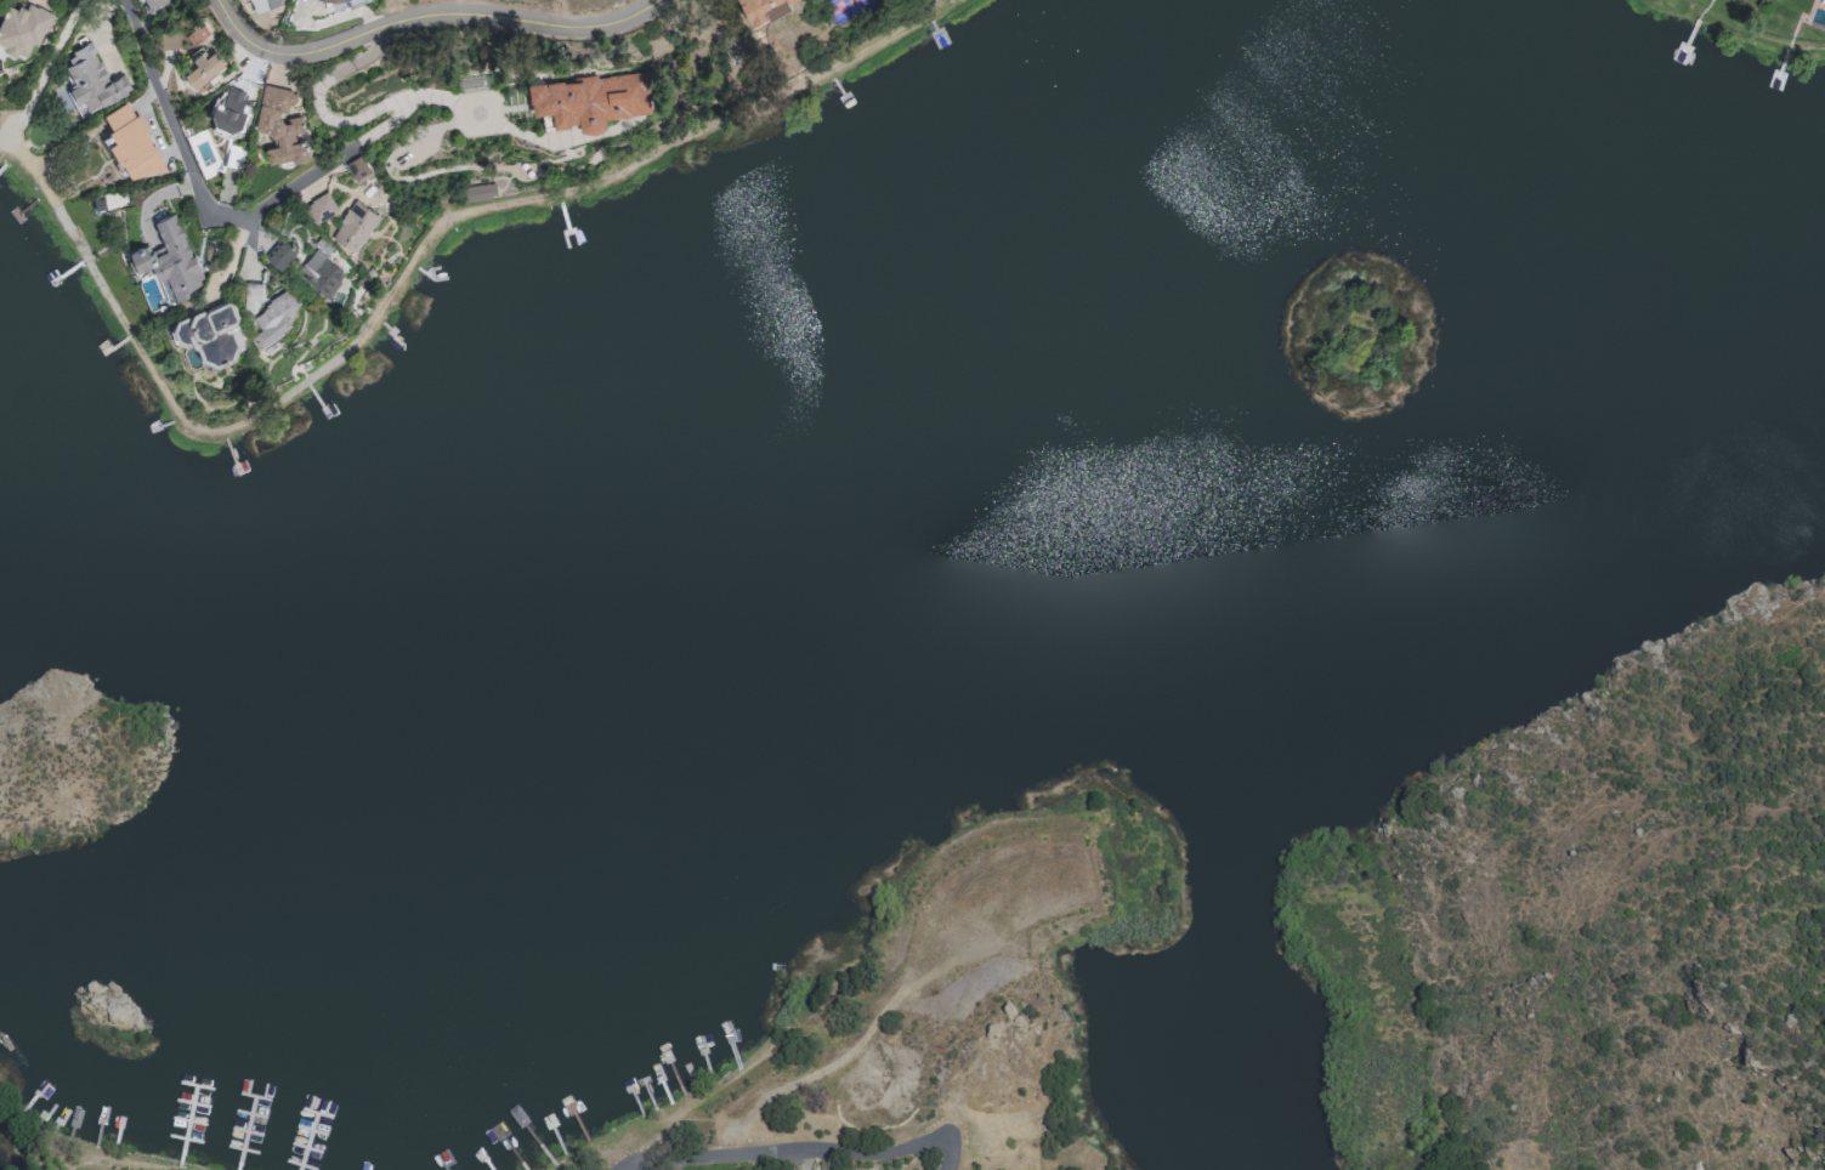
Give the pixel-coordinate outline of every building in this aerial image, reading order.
[(167,0),(140,0),(148,12),(167,0)] [(262,10),(279,0),(249,0),(253,7),(254,12),(262,10)] [(748,24),(790,6),(788,0),(738,0),(748,24)] [(28,1),(24,9),(6,2),(0,18),(0,49),(24,58),(30,42),(38,45),(52,11),(28,1)] [(160,33),(159,48),(178,49),(178,33),(160,33)] [(192,93),(220,80),(215,70),(223,66),(213,47),(191,57),(195,65),(182,71),(192,93)] [(81,115),(131,93),(123,75),(109,81),(97,55),(61,71),(81,115)] [(650,111),(646,71),(527,84),(531,114),(551,112),(553,126),(569,124),(568,111),(577,110),(579,131),(606,128),(604,116),(650,111)] [(254,130),(277,134),(275,145),(266,146),(268,161),(287,158),(292,159),(308,157),(306,140),(304,131),(302,114),(289,116),(285,116),(288,104),(295,103),(297,91),(269,86),(261,87),(254,130)] [(241,95),(214,96),(214,130),(242,130),(241,95)] [(101,114),(114,141),(110,143),(129,181),(162,165),(138,113),(133,115),(127,102),(101,114)] [(344,163),(355,182),(371,173),(360,154),(344,163)] [(337,211),(323,182),(312,187),(314,191),(302,197),(314,222),(337,211)] [(378,215),(354,199),(330,237),(355,253),(378,215)] [(154,220),(163,246),(148,251),(146,244),(128,250),(135,270),(151,264),(157,280),(166,277),(169,287),(165,289),(169,300),(191,292),(189,286),(201,282),(176,212),(154,220)] [(278,270),(296,250),(282,236),(264,256),(278,270)] [(346,278),(315,249),(293,273),(324,302),(346,278)] [(261,301),(261,282),(244,281),(243,309),(254,309),(254,301),(261,301)] [(251,333),(260,346),(292,326),(285,315),(299,305),(288,289),(250,313),(260,328),(251,333)] [(200,345),(199,353),(215,356),(216,352),(229,354),(237,352),(240,332),(236,318),(236,317),(232,299),(173,314),(168,340),(200,345)]
